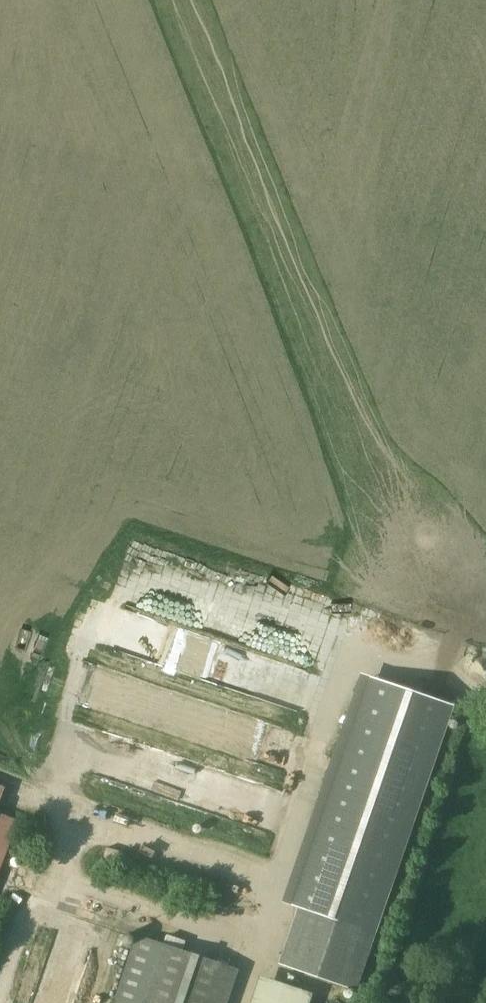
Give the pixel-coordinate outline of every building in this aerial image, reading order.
[(453,709),(414,696),(344,902),(308,889),(282,965),(356,990),(453,709)] [(174,788),(185,789),(185,766),(174,766),(174,788)] [(229,963),(178,949),(179,946),(130,932),(110,1002),(218,1002),(229,963)] [(313,993),(260,976),(251,1002),(309,1002),(313,993)]
